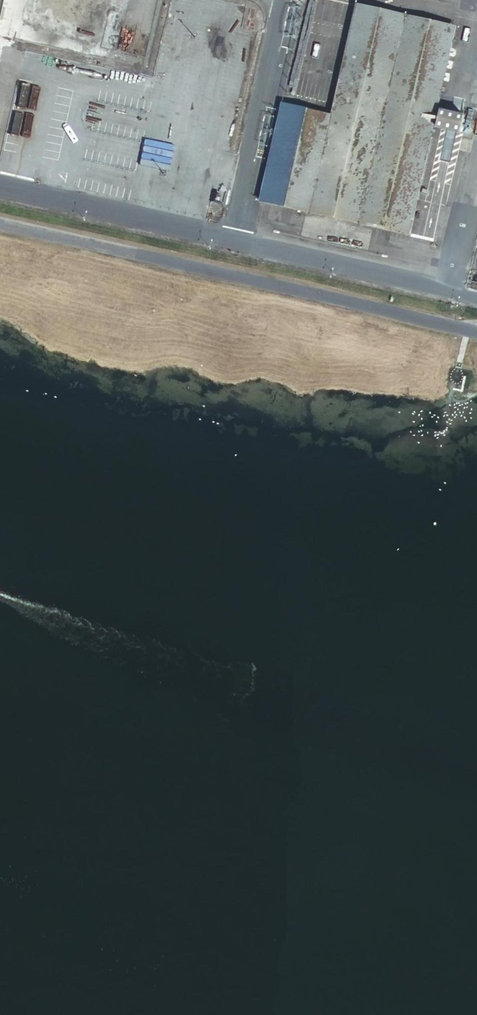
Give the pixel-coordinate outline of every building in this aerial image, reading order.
[(329,0),(306,0),(260,205),(311,216),(358,6),(329,0)] [(407,17),(358,6),(311,216),(361,227),(407,17)] [(457,28),(407,17),(361,227),(411,238),(457,28)] [(467,116),(443,111),(439,128),(464,133),(467,116)]
